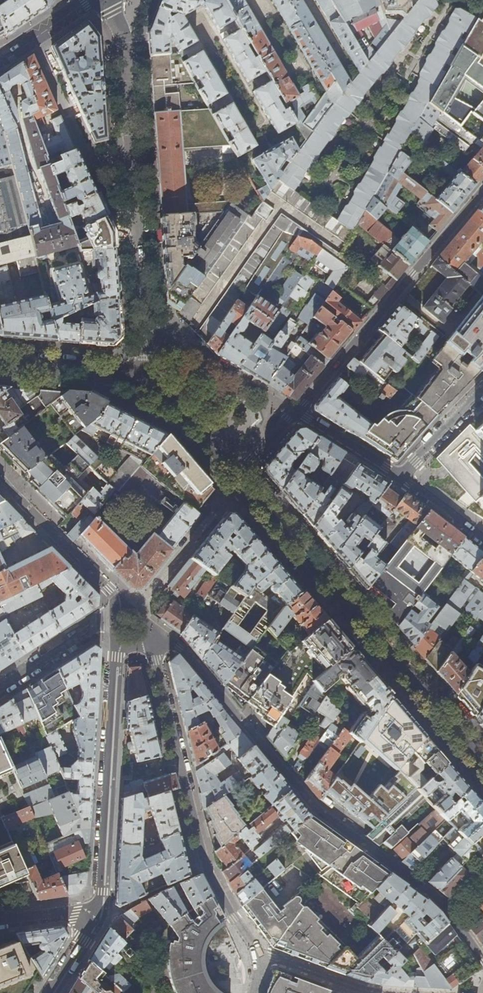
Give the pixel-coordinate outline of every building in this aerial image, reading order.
[(49,6),(52,0),(10,0),(1,6),(0,5),(0,23),(2,28),(3,35),(4,37),(39,13),(44,10),(49,6)] [(150,28),(148,34),(150,56),(177,55),(190,77),(195,75),(202,88),(198,90),(206,105),(225,94),(201,52),(200,53),(195,43),(196,43),(181,18),(203,6),(217,31),(236,20),(224,0),(161,0),(150,28)] [(236,20),(242,30),(245,35),(249,33),(252,38),(248,40),(250,45),(258,57),(266,72),(271,80),(275,78),(278,82),(274,84),(280,96),(288,109),(296,123),(318,95),(317,93),(317,94),(313,87),(314,87),(313,86),(311,83),(311,82),(301,87),(301,88),(302,87),(304,92),(298,95),(243,0),(224,0),(236,20)] [(306,140),(350,83),(301,0),(272,0),(326,91),(302,124),(309,129),(304,136),(306,140)] [(363,95),(369,87),(372,85),(377,80),(374,78),(378,73),(383,72),(390,63),(389,62),(390,59),(395,51),(401,49),(409,39),(409,37),(411,34),(413,35),(418,28),(418,22),(421,19),(426,17),(435,5),(435,0),(416,0),(416,1),(408,11),(403,17),(400,21),(391,33),(367,62),(358,72),(350,83),(306,140),(298,151),(290,163),(283,173),(278,179),(294,190),(304,177),(304,173),(306,171),(305,170),(308,165),(313,164),(318,157),(319,151),(326,142),(332,139),(336,133),(337,126),(342,119),(348,116),(351,112),(350,111),(354,105),(357,105),(362,98),(363,95)] [(358,72),(367,62),(357,46),(350,35),(330,0),(315,0),(358,72)] [(350,35),(385,18),(383,14),(378,0),(330,0),(350,35)] [(383,14),(398,13),(403,17),(408,11),(408,1),(408,0),(378,0),(383,14)] [(416,1),(408,1),(408,11),(416,1)] [(410,134),(419,118),(429,102),(477,18),(465,12),(465,8),(454,9),(449,19),(449,23),(445,30),(442,32),(435,43),(435,47),(431,53),(429,55),(426,59),(426,62),(420,73),(419,77),(417,81),(417,84),(413,91),(411,92),(407,99),(407,103),(402,110),(400,111),(395,119),(395,122),(388,134),(387,133),(383,141),(384,142),(381,147),(380,146),(374,157),(373,160),(360,183),(358,184),(354,191),(354,194),(348,204),(345,207),(337,220),(340,223),(354,230),(359,222),(374,196),(392,165),(403,146),(410,134)] [(477,18),(429,102),(436,107),(456,123),(461,127),(467,118),(471,112),(482,122),(482,113),(451,96),(462,76),(482,92),(482,8),(477,18)] [(385,18),(387,24),(391,33),(400,21),(385,18)] [(70,90),(94,142),(106,139),(102,87),(98,37),(87,22),(70,35),(51,48),(70,90)] [(367,62),(391,33),(387,24),(369,46),(366,41),(357,46),(367,62)] [(248,40),(245,35),(242,30),(223,40),(247,82),(266,72),(258,57),(253,60),(246,47),(250,45),(248,40)] [(27,59),(22,62),(35,96),(32,97),(38,112),(31,115),(46,156),(45,156),(47,161),(58,157),(75,150),(67,133),(60,116),(51,120),(56,136),(54,137),(53,135),(51,136),(52,138),(49,139),(41,117),(57,110),(46,85),(33,55),(27,59)] [(177,55),(150,56),(150,62),(154,113),(156,135),(161,216),(224,211),(230,203),(230,202),(187,204),(182,150),(230,147),(227,142),(220,129),(212,114),(209,109),(178,111),(176,85),(194,83),(190,77),(177,55)] [(13,125),(17,123),(16,114),(7,92),(10,87),(16,84),(21,85),(26,98),(21,103),(22,119),(36,170),(38,169),(56,220),(60,222),(61,226),(37,233),(36,229),(37,225),(14,132),(17,131),(16,128),(14,129),(14,128),(2,132),(11,165),(16,184),(35,257),(77,246),(77,245),(72,231),(67,219),(63,207),(61,202),(58,192),(52,176),(49,166),(47,161),(45,156),(46,156),(31,115),(38,112),(32,97),(35,96),(22,62),(7,72),(0,77),(0,95),(13,125)] [(247,82),(251,90),(269,80),(265,72),(247,82)] [(275,98),(280,96),(274,84),(272,81),(253,92),(277,134),(296,123),(288,109),(283,112),(275,98)] [(11,165),(2,132),(14,128),(13,125),(0,95),(0,167),(11,165)] [(231,104),(212,114),(220,129),(224,127),(231,139),(227,142),(230,147),(236,157),(255,146),(231,104)] [(456,123),(436,107),(426,124),(428,125),(464,152),(468,147),(435,123),(438,119),(471,143),(473,141),(482,147),(472,159),(482,167),(482,143),(479,141),(461,127),(456,123)] [(482,125),(482,122),(471,112),(467,118),(481,128),(482,125)] [(428,125),(426,124),(419,118),(410,134),(419,141),(428,125)] [(270,190),(278,179),(283,173),(278,169),(285,160),(290,163),(298,151),(291,138),(252,160),(266,184),(255,190),(262,202),(263,201),(270,190)] [(476,185),(447,162),(443,159),(440,164),(455,175),(446,186),(444,184),(442,187),(444,188),(438,196),(410,174),(411,173),(405,169),(403,171),(402,170),(411,160),(403,154),(405,151),(405,150),(406,148),(403,146),(392,165),(453,213),(464,199),(476,185)] [(75,150),(58,157),(60,161),(49,166),(52,176),(63,172),(65,176),(64,177),(64,178),(67,183),(67,184),(68,184),(70,187),(58,192),(61,202),(73,197),(76,202),(95,194),(90,183),(79,158),(75,150)] [(447,162),(476,185),(481,178),(482,176),(482,167),(472,159),(462,170),(449,160),(447,162)] [(392,165),(374,196),(387,207),(396,215),(405,204),(394,195),(402,183),(422,199),(419,203),(419,207),(426,212),(425,213),(430,217),(431,216),(434,219),(429,225),(437,231),(453,213),(392,165)] [(294,190),(278,179),(270,190),(300,211),(347,244),(354,230),(340,223),(337,220),(294,190)] [(0,188),(0,265),(16,260),(19,276),(39,272),(35,257),(16,184),(0,188)] [(95,194),(76,202),(63,207),(67,219),(79,214),(84,225),(105,216),(99,204),(95,194)] [(387,207),(374,196),(359,222),(384,244),(387,247),(396,236),(377,220),(387,207)] [(274,209),(263,201),(262,202),(251,217),(248,215),(193,291),(178,311),(177,313),(185,322),(199,303),(200,304),(264,218),(267,220),(274,209)] [(230,203),(224,211),(208,233),(198,247),(190,259),(184,267),(166,291),(167,294),(167,299),(167,303),(178,311),(193,291),(248,215),(230,203)] [(437,258),(458,276),(467,266),(463,262),(482,238),(482,204),(437,258)] [(224,211),(161,216),(163,252),(166,291),(184,267),(181,265),(181,258),(186,257),(186,259),(190,259),(198,247),(193,243),(192,225),(193,225),(193,224),(193,221),(208,220),(202,228),(208,233),(224,211)] [(310,241),(322,249),(349,267),(352,263),(352,262),(282,214),(196,333),(206,344),(240,295),(244,288),(282,231),(298,236),(310,241)] [(77,245),(77,246),(79,252),(114,249),(112,237),(112,232),(107,221),(105,216),(84,225),(90,239),(77,245)] [(411,228),(391,250),(408,265),(418,254),(428,242),(411,228)] [(289,249),(298,236),(282,231),(244,288),(252,294),(248,300),(252,303),(256,296),(264,285),(284,257),(289,249)] [(310,241),(298,236),(289,249),(295,252),(299,246),(312,253),(313,252),(317,255),(322,249),(310,241)] [(391,250),(387,247),(384,244),(371,259),(393,277),(386,285),(383,283),(367,304),(372,308),(375,305),(392,285),(397,280),(408,265),(391,250)] [(114,249),(79,252),(82,260),(91,260),(92,269),(96,268),(96,271),(95,272),(94,273),(94,278),(95,279),(95,280),(96,281),(97,281),(97,284),(90,284),(94,295),(97,302),(117,300),(115,275),(114,249)] [(349,267),(322,249),(317,255),(313,262),(340,280),(349,267)] [(291,262),(284,257),(264,285),(270,289),(279,276),(282,275),(291,262)] [(469,284),(458,276),(437,258),(431,266),(446,279),(423,308),(442,323),(453,310),(456,312),(457,310),(451,305),(469,284)] [(69,314),(97,302),(94,295),(82,298),(81,296),(84,295),(85,294),(78,266),(76,265),(54,271),(53,272),(60,300),(62,301),(63,301),(64,303),(48,307),(52,323),(60,319),(69,314)] [(14,302),(6,266),(0,267),(0,305),(14,302)] [(306,272),(312,276),(316,270),(310,266),(306,272)] [(469,284),(477,274),(467,266),(458,276),(469,284)] [(290,294),(298,283),(303,276),(294,271),(276,295),(285,302),(290,294)] [(40,275),(45,295),(46,300),(54,298),(48,273),(40,275)] [(321,307),(332,291),(337,283),(332,280),(321,296),(316,292),(303,311),(300,316),(310,322),(313,317),(321,307)] [(310,292),(298,283),(290,294),(303,302),(310,292)] [(340,298),(332,291),(321,307),(353,332),(357,327),(361,322),(337,302),(340,298)] [(0,305),(0,332),(1,337),(29,339),(57,341),(52,323),(48,307),(46,300),(45,295),(14,302),(0,305)] [(244,298),(240,295),(206,344),(215,353),(216,355),(229,337),(222,332),(229,322),(236,327),(248,309),(241,303),(244,298)] [(482,368),(482,337),(480,335),(478,335),(482,328),(482,296),(482,295),(445,343),(480,371),(482,368)] [(276,310),(256,296),(252,303),(248,309),(236,327),(229,337),(216,355),(219,356),(238,367),(257,340),(255,339),(251,344),(237,334),(238,332),(239,333),(240,333),(242,332),(246,327),(247,325),(246,324),(248,321),(263,332),(266,328),(282,306),(280,304),(276,310)] [(69,314),(69,324),(59,324),(60,319),(52,323),(57,341),(59,341),(83,343),(111,345),(115,341),(120,337),(119,330),(117,300),(97,302),(69,314)] [(390,315),(377,330),(382,334),(399,347),(404,340),(402,338),(405,334),(407,336),(409,333),(408,332),(412,326),(426,337),(412,357),(419,362),(425,354),(438,337),(398,305),(390,315)] [(290,311),(282,306),(266,328),(274,334),(290,311)] [(353,332),(321,307),(313,317),(326,327),(320,334),(319,333),(318,334),(316,334),(311,340),(302,333),(301,336),(329,360),(340,347),(353,332)] [(261,335),(257,340),(238,367),(252,375),(267,384),(286,357),(276,352),(296,322),(289,318),(279,332),(279,331),(272,342),(261,335)] [(395,373),(406,360),(400,355),(404,350),(399,347),(382,334),(380,337),(377,340),(373,344),(358,362),(383,382),(392,370),(395,373)] [(301,336),(296,343),(310,354),(312,355),(324,366),(329,360),(301,336)] [(442,410),(480,371),(445,343),(438,337),(425,354),(438,365),(440,369),(434,378),(433,377),(416,398),(436,416),(442,410)] [(289,353),(295,344),(291,342),(285,350),(289,353)] [(295,343),(295,344),(289,353),(286,357),(267,384),(281,391),(280,392),(295,401),(304,390),(324,366),(312,355),(295,376),(292,374),(303,360),(301,358),(305,354),(308,356),(310,354),(296,343),(295,343)] [(352,360),(346,367),(367,383),(368,381),(363,377),(366,374),(384,388),(380,393),(390,400),(396,392),(383,382),(358,362),(353,359),(352,360)] [(416,398),(433,377),(430,374),(412,395),(416,398)] [(362,441),(374,426),(336,397),(340,392),(341,393),(347,386),(337,378),(329,386),(313,406),(313,409),(313,411),(347,431),(362,441)] [(14,411),(37,396),(35,394),(35,390),(9,388),(1,393),(14,411)] [(37,396),(14,411),(24,424),(50,404),(65,392),(40,390),(39,394),(37,396)] [(88,394),(65,392),(50,404),(74,435),(81,430),(101,415),(107,404),(90,395),(88,394)] [(374,426),(362,441),(365,442),(387,456),(396,462),(407,450),(422,432),(436,416),(416,398),(412,395),(410,392),(384,422),(374,426)] [(1,393),(0,394),(0,418),(5,426),(2,428),(8,437),(21,426),(24,424),(14,411),(1,393)] [(119,410),(107,404),(101,415),(81,430),(100,440),(104,432),(109,434),(105,443),(119,450),(121,446),(123,442),(136,418),(119,410)] [(149,425),(136,418),(123,442),(149,456),(152,453),(168,435),(166,434),(149,425)] [(476,430),(444,458),(481,499),(482,502),(482,424),(476,430)] [(21,426),(8,437),(2,441),(0,442),(0,444),(1,445),(3,448),(6,451),(19,464),(21,466),(24,469),(27,472),(45,458),(21,426)] [(298,466),(318,437),(316,435),(304,428),(296,429),(279,450),(265,465),(265,473),(281,491),(296,470),(293,467),(291,467),(290,467),(291,466),(291,464),(294,461),(298,466)] [(74,435),(65,443),(77,455),(89,466),(98,475),(107,465),(89,448),(88,449),(74,435)] [(172,441),(168,435),(152,453),(149,456),(144,462),(140,466),(148,472),(183,502),(195,512),(214,490),(210,485),(177,446),(172,441)] [(341,451),(318,437),(298,466),(296,470),(281,491),(283,493),(302,515),(320,488),(303,476),(311,473),(316,465),(317,463),(316,461),(321,459),(321,462),(321,464),(321,466),(320,468),(329,475),(344,453),(341,451)] [(354,459),(344,453),(329,475),(320,488),(302,515),(303,517),(312,527),(335,495),(359,462),(354,459)] [(88,492),(76,479),(89,466),(77,455),(63,468),(50,454),(45,458),(27,472),(21,477),(26,482),(31,486),(47,503),(64,519),(70,512),(88,492)] [(140,466),(144,462),(131,456),(115,473),(107,465),(98,475),(106,483),(117,492),(125,483),(140,466)] [(372,506),(390,482),(375,472),(359,462),(335,495),(312,527),(320,536),(335,554),(364,516),(372,506)] [(148,472),(140,466),(125,483),(132,489),(148,472)] [(404,492),(390,482),(372,506),(388,517),(406,493),(404,492)] [(117,492),(106,483),(98,493),(92,487),(88,492),(70,512),(76,516),(85,506),(94,514),(111,493),(114,495),(117,492)] [(417,501),(406,493),(388,517),(380,528),(367,544),(365,548),(368,551),(360,560),(357,557),(348,569),(351,572),(365,590),(369,585),(375,578),(372,576),(371,577),(370,576),(373,572),(377,575),(385,565),(375,557),(386,544),(383,542),(397,523),(393,520),(399,513),(410,521),(392,543),(395,547),(394,549),(396,551),(413,529),(429,510),(417,501)] [(13,522),(21,518),(13,510),(4,501),(0,503),(0,528),(13,522)] [(199,515),(195,512),(183,502),(154,537),(152,537),(151,538),(134,557),(97,520),(98,518),(96,516),(93,519),(79,535),(83,538),(122,577),(132,588),(140,588),(164,558),(172,548),(183,534),(199,515)] [(413,529),(450,558),(451,555),(464,538),(454,530),(442,520),(429,510),(413,529)] [(230,551),(236,558),(247,549),(246,548),(256,538),(247,528),(234,513),(227,514),(221,521),(218,525),(200,547),(198,549),(190,558),(205,569),(211,574),(214,575),(228,557),(227,555),(230,551)] [(79,535),(93,519),(89,516),(83,523),(79,520),(66,535),(73,542),(79,535)] [(380,528),(364,516),(335,554),(336,556),(348,569),(357,557),(361,552),(355,547),(355,546),(355,545),(362,537),(366,540),(365,542),(365,543),(367,544),(380,528)] [(21,518),(13,522),(0,528),(0,541),(18,533),(21,538),(34,531),(27,525),(21,518)] [(450,558),(413,529),(396,551),(385,565),(377,575),(375,578),(369,585),(395,604),(387,614),(389,617),(397,626),(421,595),(450,558)] [(247,549),(236,558),(243,566),(243,572),(231,587),(237,591),(245,597),(252,587),(278,564),(269,554),(256,538),(246,548),(247,549)] [(464,538),(451,555),(471,572),(482,558),(482,553),(475,547),(464,538)] [(34,584),(69,567),(50,548),(6,570),(0,557),(0,601),(34,584)] [(184,597),(205,569),(190,558),(168,585),(184,597)] [(471,572),(464,579),(446,603),(457,612),(475,588),(467,581),(474,574),(482,582),(482,558),(471,572)] [(278,564),(252,587),(260,593),(270,584),(271,586),(270,588),(270,589),(270,591),(273,594),(274,594),(276,594),(285,606),(302,592),(292,581),(278,564)] [(83,581),(69,567),(34,584),(41,597),(46,607),(50,605),(42,588),(53,583),(65,595),(64,602),(48,612),(58,632),(77,620),(98,607),(98,601),(99,597),(83,581)] [(219,579),(214,575),(211,574),(198,593),(205,599),(219,579)] [(41,597),(34,584),(0,601),(0,616),(41,597)] [(217,602),(225,591),(219,587),(211,598),(217,602)] [(267,628),(282,609),(260,593),(252,587),(245,597),(223,628),(251,649),(256,643),(267,628)] [(223,628),(245,597),(237,591),(218,618),(221,620),(214,630),(198,619),(200,615),(196,612),(193,615),(180,635),(191,647),(201,660),(216,639),(223,628)] [(479,591),(465,607),(466,612),(475,619),(477,616),(482,608),(482,594),(479,591)] [(302,592),(285,606),(282,609),(267,628),(274,637),(291,615),(306,632),(300,637),(303,640),(326,620),(317,609),(302,592)] [(437,607),(421,595),(397,626),(399,629),(414,646),(427,628),(429,625),(425,622),(437,607)] [(180,635),(193,615),(171,599),(168,603),(166,602),(157,614),(162,617),(160,620),(166,624),(166,625),(169,627),(180,635)] [(459,613),(457,612),(446,603),(433,621),(438,625),(432,632),(427,628),(414,646),(416,649),(425,659),(439,639),(446,630),(446,631),(446,630),(459,613)] [(46,640),(58,632),(48,612),(30,624),(29,622),(26,623),(27,625),(17,632),(14,628),(9,631),(23,655),(46,640)] [(326,620),(303,640),(301,642),(326,670),(350,649),(331,626),(326,620)] [(23,655),(9,631),(4,621),(1,623),(1,622),(0,623),(0,670),(23,655)] [(470,626),(459,640),(436,672),(446,683),(455,694),(469,674),(454,656),(462,649),(468,642),(467,642),(475,630),(470,626)] [(446,645),(439,639),(425,659),(433,669),(436,672),(459,640),(453,635),(446,645)] [(216,639),(201,660),(210,670),(223,685),(226,682),(244,659),(216,639)] [(480,640),(468,656),(475,665),(482,653),(482,643),(480,640)] [(326,670),(301,642),(288,653),(286,650),(278,661),(266,676),(271,679),(270,681),(281,688),(280,691),(285,695),(285,697),(290,700),(307,674),(313,681),(326,670)] [(254,692),(266,677),(266,676),(278,661),(256,643),(251,649),(244,659),(226,682),(229,684),(232,687),(229,690),(234,694),(239,699),(242,696),(248,700),(254,692)] [(57,669),(66,689),(78,683),(80,685),(81,689),(81,693),(81,695),(80,698),(78,702),(77,703),(74,705),(79,716),(96,718),(97,691),(100,649),(97,647),(93,645),(57,669)] [(350,649),(326,670),(313,681),(314,682),(323,692),(337,680),(337,676),(339,675),(343,676),(342,679),(348,686),(346,687),(352,694),(373,675),(353,652),(350,649)] [(193,688),(200,682),(178,655),(169,663),(176,691),(177,694),(187,691),(189,690),(193,688)] [(134,667),(129,668),(127,698),(127,702),(147,696),(143,681),(140,667),(134,667)] [(70,696),(66,689),(57,669),(41,679),(26,689),(37,716),(46,736),(58,729),(63,726),(52,707),(70,696)] [(469,674),(455,694),(458,697),(475,718),(482,703),(482,677),(472,670),(469,674)] [(298,705),(314,682),(313,681),(307,674),(290,700),(272,727),(271,729),(270,731),(266,737),(269,740),(272,744),(285,725),(298,705)] [(373,675),(352,694),(361,705),(363,706),(364,704),(367,708),(368,711),(364,712),(362,714),(361,713),(348,731),(352,734),(360,741),(362,739),(388,703),(390,701),(393,698),(389,694),(373,675)] [(266,676),(266,677),(254,692),(248,700),(251,702),(254,704),(253,705),(259,710),(257,713),(267,720),(266,722),(269,725),(272,727),(290,700),(285,697),(285,695),(280,691),(281,688),(270,681),(271,679),(266,676)] [(213,697),(200,682),(193,688),(189,690),(187,691),(177,694),(180,709),(186,732),(199,725),(195,717),(209,710),(212,717),(215,716),(224,711),(213,697)] [(311,719),(326,697),(323,692),(314,682),(298,705),(307,711),(305,715),(311,719)] [(24,690),(11,698),(22,723),(37,716),(26,689),(24,690)] [(149,707),(147,696),(127,702),(126,716),(125,730),(128,729),(152,721),(149,707)] [(339,712),(326,697),(311,719),(327,730),(336,716),(339,712)] [(22,723),(11,698),(0,706),(0,734),(15,727),(18,732),(21,730),(24,737),(27,735),(22,723)] [(388,703),(362,739),(369,745),(345,773),(341,769),(335,776),(323,792),(344,809),(371,829),(417,787),(408,777),(417,768),(412,764),(406,759),(412,752),(423,739),(403,716),(390,701),(388,703)] [(475,718),(482,727),(482,703),(475,718)] [(234,723),(224,711),(215,716),(220,726),(218,727),(227,744),(243,733),(234,723)] [(94,739),(96,718),(79,716),(73,720),(73,731),(78,749),(77,760),(78,760),(93,761),(94,739)] [(347,723),(336,716),(327,730),(320,739),(319,740),(329,747),(344,728),(347,723)] [(157,740),(152,721),(128,729),(132,742),(128,743),(127,745),(128,748),(130,749),(133,748),(137,762),(161,757),(157,740)] [(204,722),(199,725),(186,732),(189,744),(194,766),(219,749),(204,722)] [(285,725),(272,744),(274,746),(285,759),(300,736),(294,732),(294,730),(295,728),(294,726),(292,729),(290,729),(285,725)] [(348,731),(344,728),(329,747),(315,766),(320,769),(317,773),(313,769),(304,781),(309,788),(319,799),(323,792),(335,776),(327,770),(339,753),(338,752),(352,734),(348,731)] [(58,729),(46,736),(50,746),(56,761),(59,760),(58,757),(67,753),(58,729)] [(250,742),(243,733),(227,744),(219,749),(194,766),(196,772),(199,788),(201,792),(199,793),(203,809),(209,805),(244,781),(238,772),(220,783),(215,775),(231,764),(223,754),(231,748),(238,757),(237,758),(251,777),(269,765),(262,756),(253,745),(250,742)] [(316,745),(319,740),(320,739),(313,734),(298,755),(301,758),(293,769),(296,773),(311,752),(316,745)] [(412,752),(418,758),(412,764),(417,768),(408,777),(417,787),(418,788),(448,762),(435,747),(426,737),(423,739),(412,752)] [(1,818),(28,807),(23,794),(20,788),(12,770),(10,771),(0,746),(0,819),(1,818)] [(50,746),(35,753),(44,776),(59,769),(56,761),(50,746)] [(11,766),(12,770),(20,788),(45,777),(44,776),(35,753),(33,749),(30,750),(33,757),(11,766)] [(92,774),(93,761),(78,760),(77,760),(76,759),(69,764),(69,767),(65,767),(62,759),(59,760),(56,761),(59,769),(64,781),(65,783),(66,785),(92,786),(92,774)] [(122,778),(132,779),(133,762),(123,761),(122,778)] [(456,772),(448,762),(418,788),(417,788),(425,797),(436,787),(444,795),(433,805),(435,808),(440,814),(470,788),(456,772)] [(275,772),(269,765),(251,777),(249,778),(258,789),(261,786),(266,793),(263,795),(271,805),(273,804),(290,790),(275,772)] [(142,799),(169,790),(178,788),(177,782),(174,772),(143,782),(142,780),(140,779),(122,785),(121,799),(140,793),(142,799)] [(49,787),(50,790),(65,783),(64,781),(49,787)] [(48,784),(23,794),(28,807),(53,797),(50,790),(49,787),(48,784)] [(91,803),(92,786),(66,785),(68,790),(81,820),(90,821),(91,803)] [(418,788),(417,787),(371,829),(364,835),(378,846),(387,852),(390,849),(406,834),(407,834),(417,825),(435,808),(433,805),(425,797),(417,788),(418,788)] [(470,788),(440,814),(445,819),(447,820),(458,810),(468,822),(458,831),(464,838),(482,822),(482,803),(481,801),(479,799),(470,788)] [(52,816),(62,838),(79,830),(80,833),(85,843),(88,843),(90,823),(90,821),(81,820),(68,790),(53,797),(28,807),(33,817),(34,820),(52,816)] [(173,807),(169,790),(142,799),(140,793),(121,799),(119,831),(118,844),(140,845),(141,838),(142,813),(145,813),(145,810),(152,809),(159,839),(179,831),(173,807)] [(301,803),(290,790),(273,804),(281,814),(279,816),(283,822),(286,820),(294,830),(311,815),(301,803)] [(249,824),(250,823),(243,814),(244,813),(237,804),(238,803),(229,792),(209,805),(212,811),(216,818),(214,818),(217,825),(220,831),(219,832),(220,835),(221,837),(225,844),(249,824)] [(270,806),(253,820),(250,823),(249,824),(256,833),(277,816),(270,806)] [(6,828),(33,817),(28,807),(1,818),(6,828)] [(445,819),(440,814),(435,808),(417,825),(423,831),(416,838),(420,843),(422,842),(424,840),(445,819)] [(294,843),(307,852),(295,862),(304,874),(294,881),(303,890),(320,876),(324,881),(339,895),(342,892),(356,906),(390,873),(351,845),(333,831),(322,823),(315,819),(312,816),(311,815),(294,830),(291,832),(287,835),(294,843)] [(453,827),(447,820),(445,819),(424,840),(431,846),(441,836),(440,835),(443,833),(445,835),(453,827)] [(464,838),(477,851),(481,855),(482,857),(482,852),(474,842),(482,836),(482,837),(482,822),(464,838)] [(256,833),(249,824),(225,844),(215,853),(225,866),(227,868),(243,855),(233,844),(239,839),(238,837),(240,836),(250,849),(257,843),(255,840),(258,837),(256,833)] [(257,860),(285,837),(287,835),(291,832),(285,826),(254,852),(257,856),(255,857),(257,860)] [(438,891),(461,867),(460,866),(464,861),(466,862),(477,851),(464,838),(458,831),(453,827),(445,835),(442,838),(456,852),(427,882),(438,891)] [(74,836),(80,833),(79,830),(62,838),(45,845),(46,849),(48,853),(56,870),(84,858),(74,836)] [(184,853),(179,831),(159,839),(164,849),(142,859),(140,854),(140,845),(118,844),(117,856),(114,904),(118,907),(144,895),(139,883),(161,873),(166,885),(190,875),(184,853)] [(392,851),(402,861),(415,848),(405,838),(392,851)] [(422,842),(420,843),(415,848),(402,861),(401,863),(404,865),(411,870),(429,852),(422,846),(424,844),(422,842)] [(5,885),(29,882),(17,853),(13,845),(0,851),(0,886),(5,885)] [(30,847),(17,853),(29,882),(37,900),(52,898),(67,896),(59,877),(57,873),(39,881),(32,863),(36,861),(33,855),(34,855),(30,847)] [(251,865),(243,855),(227,868),(223,872),(228,881),(229,883),(245,870),(251,865)] [(284,870),(276,860),(267,868),(275,878),(284,870)] [(448,898),(470,876),(461,867),(438,891),(448,898)] [(78,874),(59,877),(67,896),(77,894),(81,890),(86,884),(87,870),(87,868),(78,868),(78,874)] [(235,895),(253,880),(245,870),(229,883),(234,893),(235,895)] [(399,879),(390,873),(376,888),(380,892),(374,898),(380,904),(381,903),(386,907),(407,885),(399,879)] [(179,883),(192,909),(212,896),(210,891),(204,880),(201,874),(179,883)] [(241,906),(262,889),(253,880),(235,895),(235,896),(241,906)] [(368,925),(354,911),(340,899),(339,895),(324,881),(310,896),(278,942),(273,948),(283,952),(294,956),(308,962),(325,968),(346,946),(368,925)] [(414,890),(407,885),(386,907),(380,913),(373,921),(369,925),(376,933),(396,912),(394,910),(397,906),(406,914),(403,917),(406,919),(410,916),(409,915),(427,899),(414,890)] [(131,908),(139,917),(151,910),(147,904),(150,902),(168,924),(179,916),(180,917),(184,914),(186,913),(172,886),(159,892),(131,908)] [(278,910),(262,889),(241,906),(242,907),(250,918),(252,919),(254,919),(256,918),(260,924),(257,927),(273,948),(278,942),(310,896),(303,890),(278,910)] [(199,961),(199,958),(199,955),(200,949),(201,946),(201,944),(202,943),(205,938),(207,935),(211,929),(220,922),(219,920),(224,917),(212,896),(192,909),(196,915),(193,921),(194,922),(193,923),(191,920),(189,921),(184,914),(180,917),(179,916),(168,924),(177,938),(176,942),(172,941),(171,944),(168,943),(168,947),(169,949),(167,950),(167,960),(167,966),(168,971),(169,976),(170,980),(171,985),(174,992),(175,992),(214,992),(213,992),(209,988),(207,985),(203,979),(202,976),(201,972),(200,969),(199,961)] [(365,899),(358,907),(373,921),(380,913),(365,899)] [(438,910),(427,899),(409,915),(410,916),(406,919),(404,920),(416,934),(440,912),(438,910)] [(131,924),(139,917),(131,908),(125,912),(121,914),(131,924)] [(441,914),(440,912),(416,934),(419,937),(411,946),(416,951),(420,947),(425,943),(447,922),(441,914)] [(113,919),(108,927),(122,941),(133,930),(119,915),(116,918),(113,919)] [(469,928),(475,936),(480,944),(482,942),(482,915),(469,928)] [(416,934),(404,920),(400,925),(412,938),(416,934)] [(456,935),(447,922),(425,943),(435,955),(456,935)] [(152,930),(155,934),(162,929),(159,925),(152,930)] [(400,925),(395,930),(407,943),(412,938),(400,925)] [(67,937),(60,927),(41,930),(16,933),(23,945),(38,972),(42,977),(57,953),(59,951),(67,937)] [(125,943),(122,941),(108,927),(98,944),(88,960),(99,970),(109,960),(113,964),(120,956),(116,953),(121,947),(125,943)] [(346,946),(325,968),(329,969),(347,975),(362,981),(365,982),(381,967),(376,962),(383,956),(387,961),(398,951),(407,943),(395,930),(383,941),(378,935),(356,956),(346,946)] [(434,964),(420,947),(416,951),(413,954),(421,968),(431,988),(447,989),(451,989),(481,969),(476,962),(469,967),(466,963),(473,958),(471,955),(460,940),(451,948),(451,949),(434,964)] [(29,976),(17,942),(0,949),(0,987),(29,976)] [(125,952),(131,957),(135,953),(125,943),(121,947),(126,951),(125,952)] [(38,972),(23,945),(18,947),(29,976),(0,987),(0,992),(25,992),(26,990),(28,988),(33,979),(38,972)] [(407,960),(398,951),(387,961),(392,967),(386,972),(381,967),(365,982),(368,982),(377,984),(380,985),(403,964),(407,960)] [(88,960),(78,976),(78,977),(95,992),(120,992),(122,991),(114,984),(109,989),(108,988),(104,989),(99,984),(98,982),(97,980),(101,975),(104,978),(106,976),(99,970),(88,960)] [(407,968),(403,964),(380,985),(400,986),(403,986),(410,987),(413,987),(419,987),(431,988),(421,968),(417,970),(417,976),(415,976),(414,978),(414,980),(411,980),(403,971),(407,968)] [(290,977),(279,973),(274,971),(266,992),(337,992),(336,992),(330,990),(318,986),(297,979),(293,978),(290,977)] [(106,976),(114,984),(122,991),(124,992),(131,984),(119,974),(106,976)] [(78,977),(68,992),(95,992),(78,977)]
